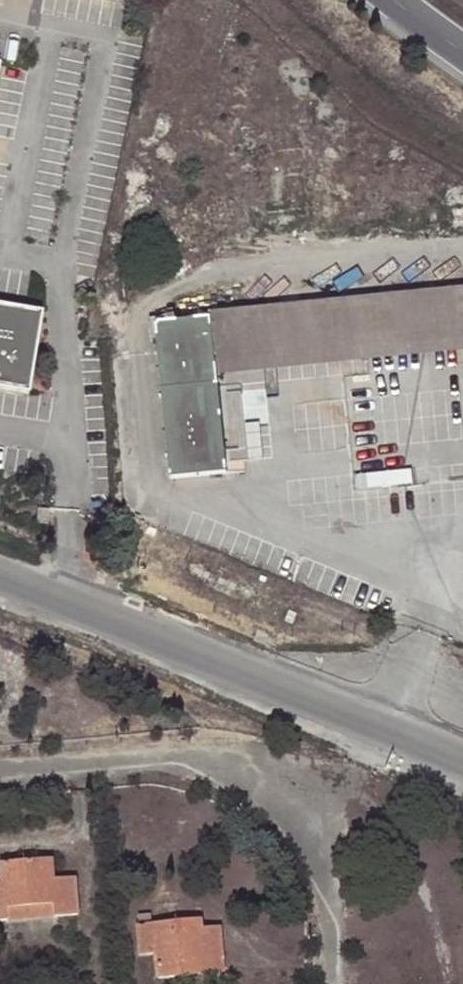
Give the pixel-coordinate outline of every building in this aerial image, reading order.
[(211,312),(212,318),(157,323),(171,478),(226,473),(224,450),(217,377),(216,365),(462,338),(462,286),(211,312)] [(39,313),(0,306),(0,391),(26,396),(39,313)] [(216,365),(217,377),(240,374),(462,351),(462,338),(216,365)] [(233,449),(224,450),(226,473),(236,472),(233,449)] [(47,525),(48,510),(37,509),(36,525),(47,525)] [(0,883),(0,920),(8,919),(7,907),(53,905),(54,915),(77,914),(75,876),(53,878),(52,859),(2,864),(3,883),(0,883)] [(53,905),(7,907),(8,919),(54,915),(53,905)] [(138,925),(140,947),(155,946),(155,954),(157,978),(223,972),(220,925),(203,926),(202,919),(138,925)] [(155,946),(140,947),(140,954),(155,954),(155,946)]
